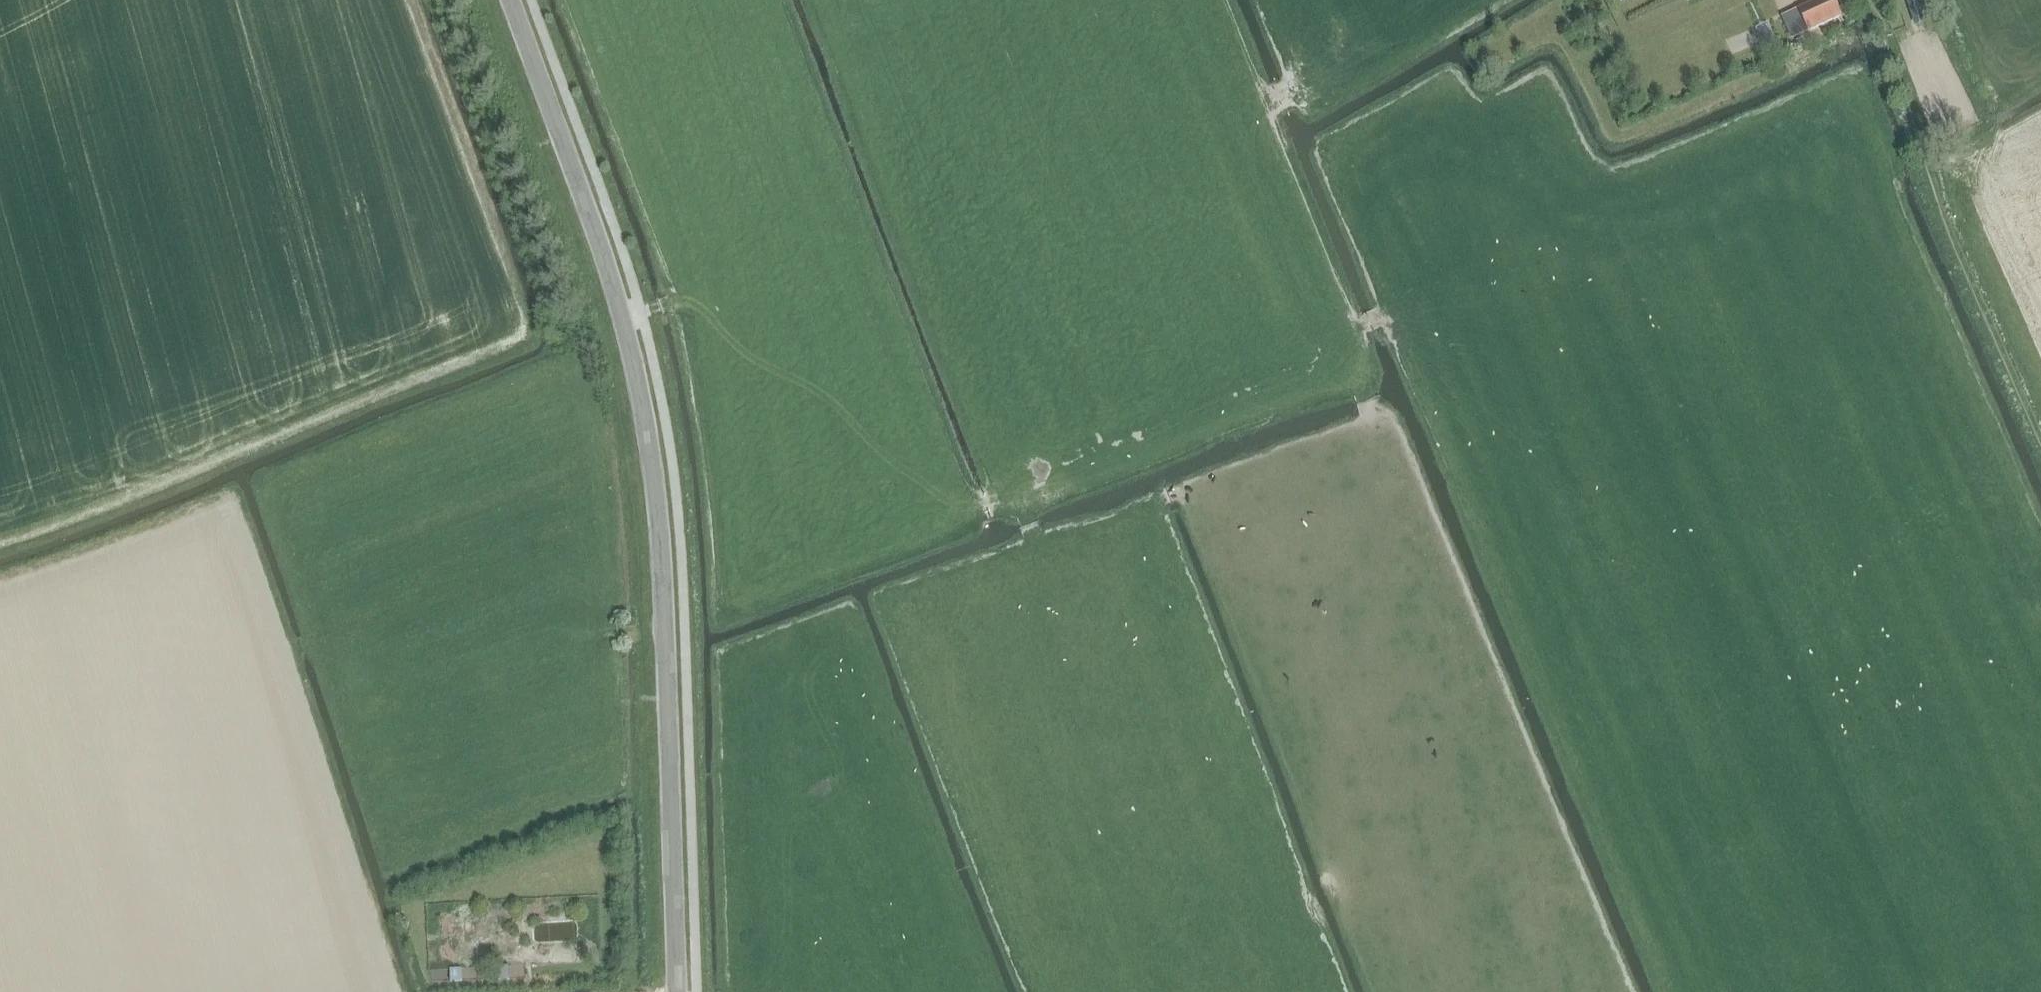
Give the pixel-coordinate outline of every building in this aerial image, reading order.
[(1803,7),(1798,9),(1809,32),(1842,16),(1834,0),(1818,0),(1803,7)] [(498,967),(498,980),(510,980),(510,967),(498,967)] [(462,982),(462,969),(451,969),(451,982),(462,982)]
